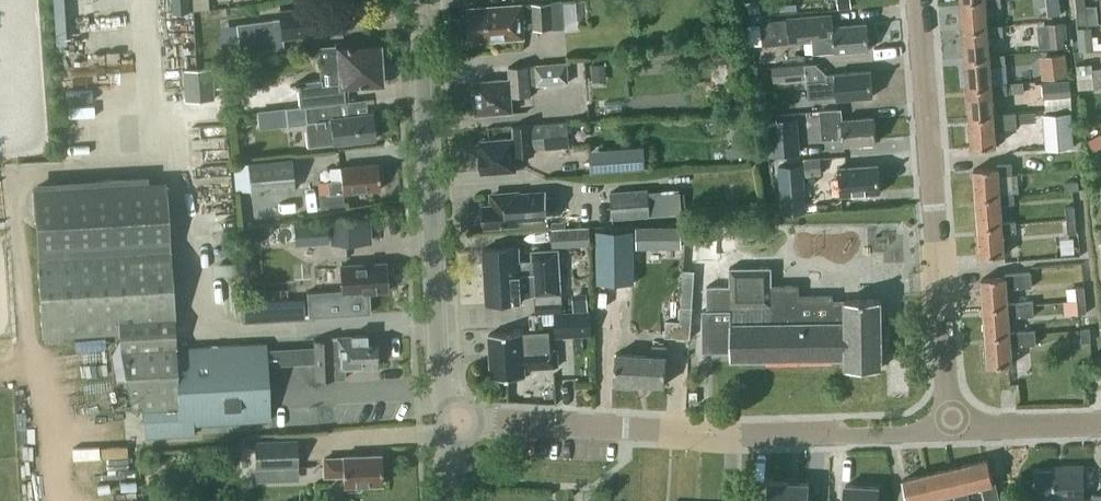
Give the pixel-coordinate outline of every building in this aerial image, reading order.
[(188,0),(172,0),(173,11),(189,10),(188,0)] [(988,26),(987,6),(1002,5),(1001,0),(967,0),(961,0),(963,29),(989,28),(988,26)] [(522,4),(522,3),(469,7),(471,40),(524,37),(523,27),(534,26),(534,29),(564,27),(562,1),(522,4)] [(1087,17),(1088,23),(1099,22),(1097,4),(1077,6),(1078,18),(1087,17)] [(282,48),(281,37),(320,32),(316,5),(278,10),(280,21),(237,27),(241,53),(282,48)] [(814,53),(835,51),(870,49),(868,22),(833,25),(832,14),(761,20),(763,44),(813,40),(814,53)] [(1048,23),(1051,47),(1065,46),(1063,22),(1048,23)] [(991,56),(990,54),(989,35),(1004,34),(1003,24),(988,26),(989,28),(963,29),(965,59),(991,56)] [(1092,26),(1077,27),(1079,50),(1094,49),(1092,26)] [(348,86),(358,85),(382,83),(379,42),(335,45),(335,46),(318,47),(320,79),(296,81),(299,106),(327,103),(338,102),(349,101),(348,86)] [(1070,75),(1067,52),(1040,55),(1043,78),(1070,75)] [(993,86),(992,83),(991,64),(1006,62),(1005,53),(990,54),(991,56),(965,59),(967,88),(993,86)] [(476,83),(477,96),(474,96),(475,106),(478,106),(478,111),(497,110),(498,112),(513,111),(512,96),(531,95),(530,84),(569,81),(568,62),(509,66),(509,77),(492,79),(492,82),(476,83)] [(608,81),(607,62),(591,64),(593,82),(608,81)] [(806,64),(773,67),(774,81),(807,78),(806,64)] [(1093,69),(1092,64),(1076,66),(1077,76),(1093,75),(1092,69),(1100,68),(1093,69)] [(1077,76),(1078,88),(1100,85),(1100,68),(1092,69),(1093,75),(1077,76)] [(809,98),(836,96),(837,98),(873,95),(871,71),(828,74),(828,79),(807,80),(809,98)] [(1044,98),(1072,96),(1070,79),(1043,82),(1044,98)] [(995,115),(994,113),(993,94),(1009,93),(1009,82),(992,83),(993,86),(967,88),(969,117),(995,115)] [(340,116),(338,102),(327,103),(299,106),(296,107),(285,108),(287,126),(305,124),(307,147),(334,144),(375,138),(372,112),(340,116)] [(844,143),(877,141),(875,117),(842,119),(842,108),(820,110),(822,139),(844,138),(844,143)] [(1010,111),(994,113),(995,115),(969,117),(972,146),(997,144),(996,128),(1017,126),(1016,111),(1010,111)] [(1074,146),(1071,111),(1044,113),(1046,148),(1074,146)] [(801,152),(798,118),(765,121),(768,155),(801,152)] [(571,145),(569,120),(533,123),(535,148),(571,145)] [(481,171),(501,169),(501,172),(517,171),(515,154),(535,152),(532,124),(512,125),(513,136),(495,138),(495,140),(481,141),(482,151),(480,151),(481,171)] [(587,147),(588,169),(645,167),(644,145),(587,147)] [(822,173),(821,156),(778,159),(779,176),(822,173)] [(295,189),(292,158),(234,163),(237,190),(251,189),(251,193),(295,189)] [(341,179),(316,181),(317,195),(319,194),(320,207),(344,204),(343,192),(380,189),(378,163),(340,166),(341,179)] [(840,195),(881,192),(879,164),(838,167),(840,195)] [(1002,196),(1002,193),(1000,173),(1012,172),(1011,164),(998,165),(999,167),(974,168),(976,197),(1002,196)] [(195,435),(195,425),(271,421),(268,365),(315,363),(315,346),(267,348),(267,342),(176,346),(166,180),(34,188),(43,337),(119,333),(120,348),(132,409),(141,409),(146,438),(195,435)] [(649,190),(649,187),(612,190),(614,218),(683,213),(681,187),(649,190)] [(519,193),(518,191),(492,194),(493,204),(483,205),(485,226),(520,222),(519,210),(559,207),(558,195),(545,196),(545,191),(519,193)] [(1003,225),(1003,222),(1002,203),(1014,202),(1013,192),(1002,193),(1002,196),(976,197),(978,227),(1003,225)] [(370,242),(368,216),(330,218),(331,244),(370,242)] [(328,243),(327,221),(294,222),(295,244),(328,243)] [(1003,225),(978,227),(980,256),(1005,254),(1003,232),(1017,231),(1016,221),(1003,222),(1003,225)] [(682,225),(636,225),(637,247),(682,247),(682,225)] [(592,245),(591,226),(552,229),(554,248),(592,245)] [(600,281),(635,281),(634,230),(599,230),(600,281)] [(522,301),(522,295),(561,293),(558,249),(531,251),(531,259),(520,259),(519,246),(484,248),(487,304),(522,301)] [(386,262),(340,265),(342,295),(369,293),(369,291),(387,290),(386,262)] [(704,351),(731,350),(731,359),(847,357),(847,367),(883,366),(882,298),(834,299),(834,294),(800,294),(800,284),(773,284),(772,266),(730,267),(731,285),(708,286),(708,309),(703,309),(704,351)] [(1010,305),(1009,302),(1008,287),(1032,285),(1031,272),(1006,273),(1007,276),(982,278),(984,307),(1010,305)] [(624,326),(624,285),(599,285),(598,326),(624,326)] [(541,313),(563,312),(562,297),(540,298),(541,313)] [(261,314),(260,299),(245,300),(246,315),(261,314)] [(1012,334),(1011,331),(1010,315),(1034,314),(1033,301),(1009,302),(1010,305),(984,307),(986,336),(1012,334)] [(691,337),(693,306),(682,306),(681,320),(667,319),(666,336),(691,337)] [(592,311),(555,312),(556,336),(593,334),(592,311)] [(1012,334),(986,336),(988,365),(1013,364),(1012,344),(1036,343),(1035,330),(1011,331),(1012,334)] [(492,377),(526,375),(525,367),(557,365),(558,352),(552,352),(551,332),(523,333),(523,331),(489,333),(492,377)] [(344,367),(377,366),(377,345),(367,345),(367,335),(352,335),(352,336),(339,336),(339,337),(331,337),(331,340),(314,340),(315,346),(315,363),(315,380),(344,380),(344,367)] [(653,344),(652,355),(616,353),(614,381),(665,385),(668,345),(653,344)] [(129,419),(95,421),(95,433),(81,434),(80,423),(54,424),(56,458),(131,454),(129,419)] [(298,480),(297,438),(255,440),(256,481),(298,480)] [(361,490),(363,484),(381,484),(381,455),(341,456),(341,458),(324,458),(324,475),(342,474),(343,485),(348,485),(350,490),(361,490)] [(135,486),(136,458),(104,457),(104,485),(135,486)] [(968,490),(982,486),(986,500),(1001,500),(996,483),(993,483),(988,459),(959,466),(965,490),(968,490)] [(1085,496),(1084,465),(1045,466),(1045,470),(1037,470),(1037,500),(1070,500),(1093,500),(1093,496),(1085,496)] [(959,466),(931,473),(937,497),(940,497),(954,493),(956,500),(971,500),(968,490),(965,490),(959,466)] [(931,473),(903,480),(908,500),(922,500),(926,500),(941,500),(940,497),(937,497),(931,473)] [(809,483),(770,481),(769,500),(808,500),(809,483)] [(879,487),(846,485),(845,500),(878,500),(879,487)] [(1093,492),(1093,500),(1100,500),(1100,491),(1093,492)]
